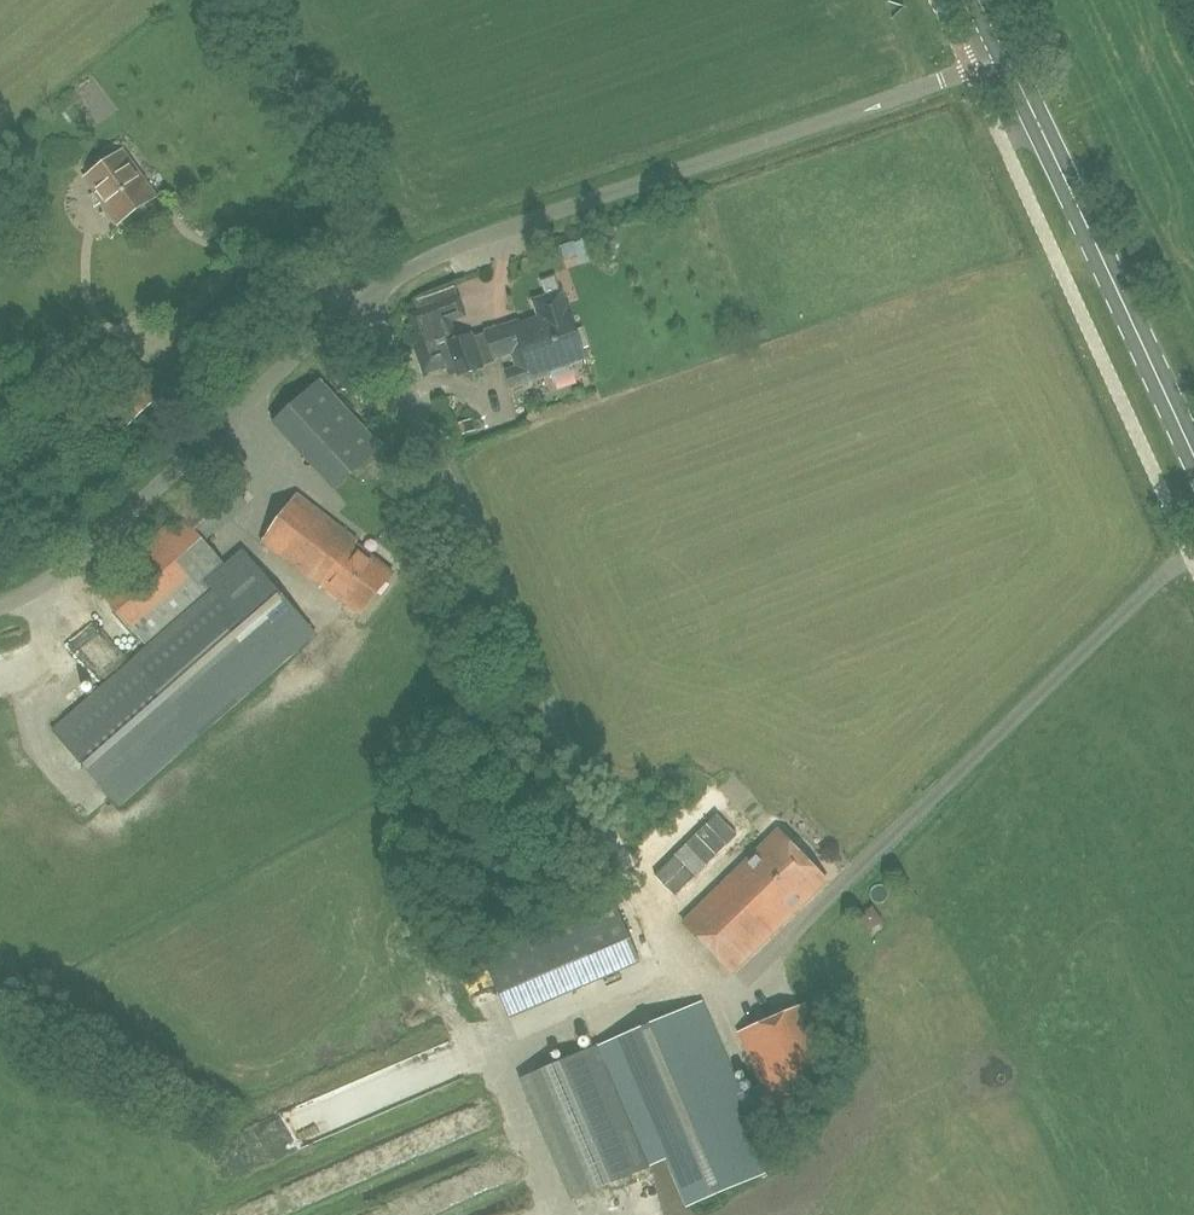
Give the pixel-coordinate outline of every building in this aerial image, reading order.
[(118,155),(86,178),(120,224),(155,198),(140,178),(136,181),(118,155)] [(576,374),(574,369),(587,365),(582,348),(588,346),(582,328),(575,330),(562,290),(561,291),(555,275),(541,280),(546,296),(533,300),(540,319),(520,326),(518,321),(483,333),(483,331),(447,344),(458,376),(494,363),(493,360),(524,349),(529,363),(507,371),(512,388),(552,374),(555,381),(576,374)] [(121,438),(152,405),(153,406),(167,391),(130,355),(115,370),(117,372),(86,404),(121,438)] [(203,543),(246,506),(223,478),(96,589),(145,645),(228,572),(203,543)] [(361,616),(393,574),(355,545),(357,542),(299,496),(262,543),(320,589),(322,586),(361,616)] [(118,807),(198,736),(297,650),(232,576),(52,732),(118,807)] [(78,619),(62,636),(81,654),(97,636),(78,619)] [(74,666),(92,683),(112,662),(94,645),(74,666)] [(677,894),(749,824),(717,791),(645,861),(677,894)] [(778,832),(719,888),(742,912),(767,887),(772,893),(781,885),(777,881),(779,879),(767,868),(791,845),(778,832)] [(742,912),(719,888),(685,922),(733,972),(826,882),(806,861),(807,855),(796,844),(791,845),(767,868),(779,879),(777,881),(781,885),(772,893),(767,887),(742,912)] [(484,958),(510,1018),(642,962),(616,900),(484,958)] [(815,1010),(826,1005),(823,998),(811,1003),(815,1010)] [(776,1170),(755,1121),(841,1085),(807,1005),(740,1033),(762,1085),(742,1094),(703,1002),(523,1079),(573,1198),(665,1159),(686,1208),(776,1170)]
